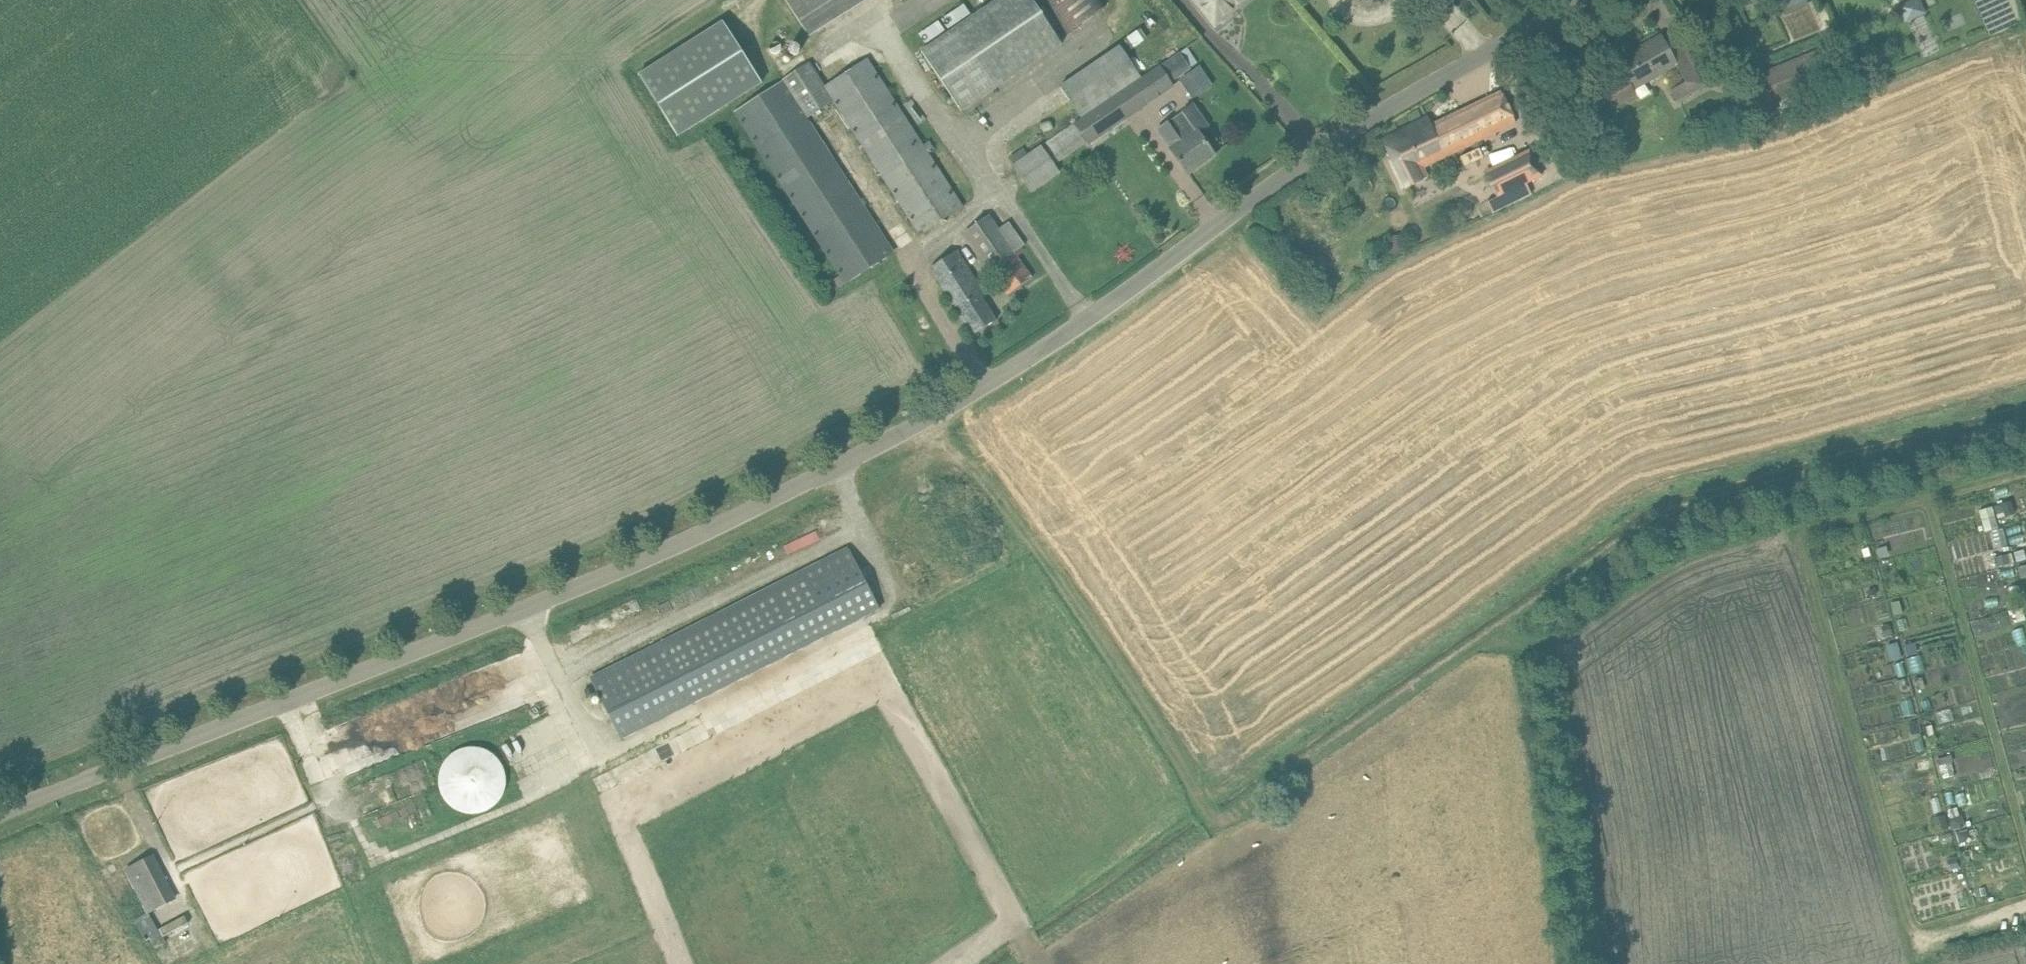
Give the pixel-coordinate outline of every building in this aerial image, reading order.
[(811,35),(870,0),(790,0),(811,35)] [(962,111),(1062,43),(1033,0),(995,0),(921,50),(962,111)] [(1066,33),(1106,5),(1103,0),(1042,0),(1066,33)] [(1199,4),(1215,24),(1220,20),(1222,23),(1232,15),(1230,12),(1245,0),(1204,0),(1199,4)] [(1780,14),(1808,1),(1807,0),(1773,0),(1780,14)] [(1901,6),(1909,22),(1927,12),(1921,0),(1912,0),(1901,6)] [(948,13),(954,24),(972,15),(967,4),(948,13)] [(732,20),(642,68),(678,134),(767,86),(732,20)] [(1624,78),(1602,90),(1611,106),(1634,93),(1632,89),(1675,65),(1686,84),(1691,94),(1706,86),(1688,55),(1679,38),(1665,46),(1660,37),(1641,48),(1642,50),(1633,54),(1632,52),(1615,62),(1624,78)] [(1119,45),(1059,86),(1080,118),(1140,77),(1119,45)] [(1187,45),(1140,77),(1080,118),(1074,122),(1087,141),(1088,143),(1173,86),(1171,82),(1180,76),(1199,62),(1187,45)] [(1829,80),(1825,71),(1818,52),(1766,73),(1778,101),(1829,80)] [(809,63),(733,111),(822,247),(841,276),(835,280),(839,286),(892,252),(881,235),(808,118),(833,101),(909,217),(920,234),(963,206),(952,189),(867,58),(824,86),(815,73),(809,63)] [(1431,124),(1427,117),(1383,139),(1406,187),(1426,178),(1421,166),(1515,123),(1501,91),(1431,124)] [(1202,138),(1197,131),(1196,129),(1206,122),(1193,104),(1157,130),(1187,172),(1213,154),(1202,138)] [(1054,164),(1087,141),(1074,122),(1013,164),(1032,191),(1059,172),(1054,164)] [(1527,182),(1540,176),(1528,150),(1484,172),(1497,197),(1487,202),(1492,212),(1532,193),(1527,182)] [(958,188),(965,181),(955,170),(948,176),(958,188)] [(1019,243),(1021,241),(1012,228),(1003,235),(989,215),(965,232),(1010,292),(1033,277),(1017,255),(1024,250),(1019,243)] [(957,250),(930,267),(973,334),(996,319),(982,297),(985,295),(957,250)] [(2011,501),(2002,503),(2005,516),(2014,514),(2011,501)] [(2002,528),(1992,531),(1996,548),(2007,545),(2002,528)] [(880,610),(857,566),(848,548),(590,678),(621,740),(880,610)] [(2025,558),(2024,549),(2013,552),(2016,561),(2025,558)] [(2007,554),(1997,557),(1999,566),(2009,563),(2007,554)] [(493,743),(441,757),(456,816),(508,802),(493,743)] [(1943,813),(1934,816),(1938,830),(1947,827),(1943,813)] [(1953,829),(1963,826),(1962,821),(1955,817),(1950,818),(1953,829)] [(1965,842),(1969,836),(1967,829),(1956,832),(1959,844),(1965,842)] [(153,856),(126,869),(148,911),(149,914),(151,913),(176,900),(153,856)] [(1957,857),(1948,860),(1950,870),(1960,868),(1957,857)] [(181,901),(157,910),(166,934),(190,925),(181,901)] [(148,911),(134,919),(146,939),(150,937),(156,948),(167,941),(151,913),(149,914),(148,911)]
